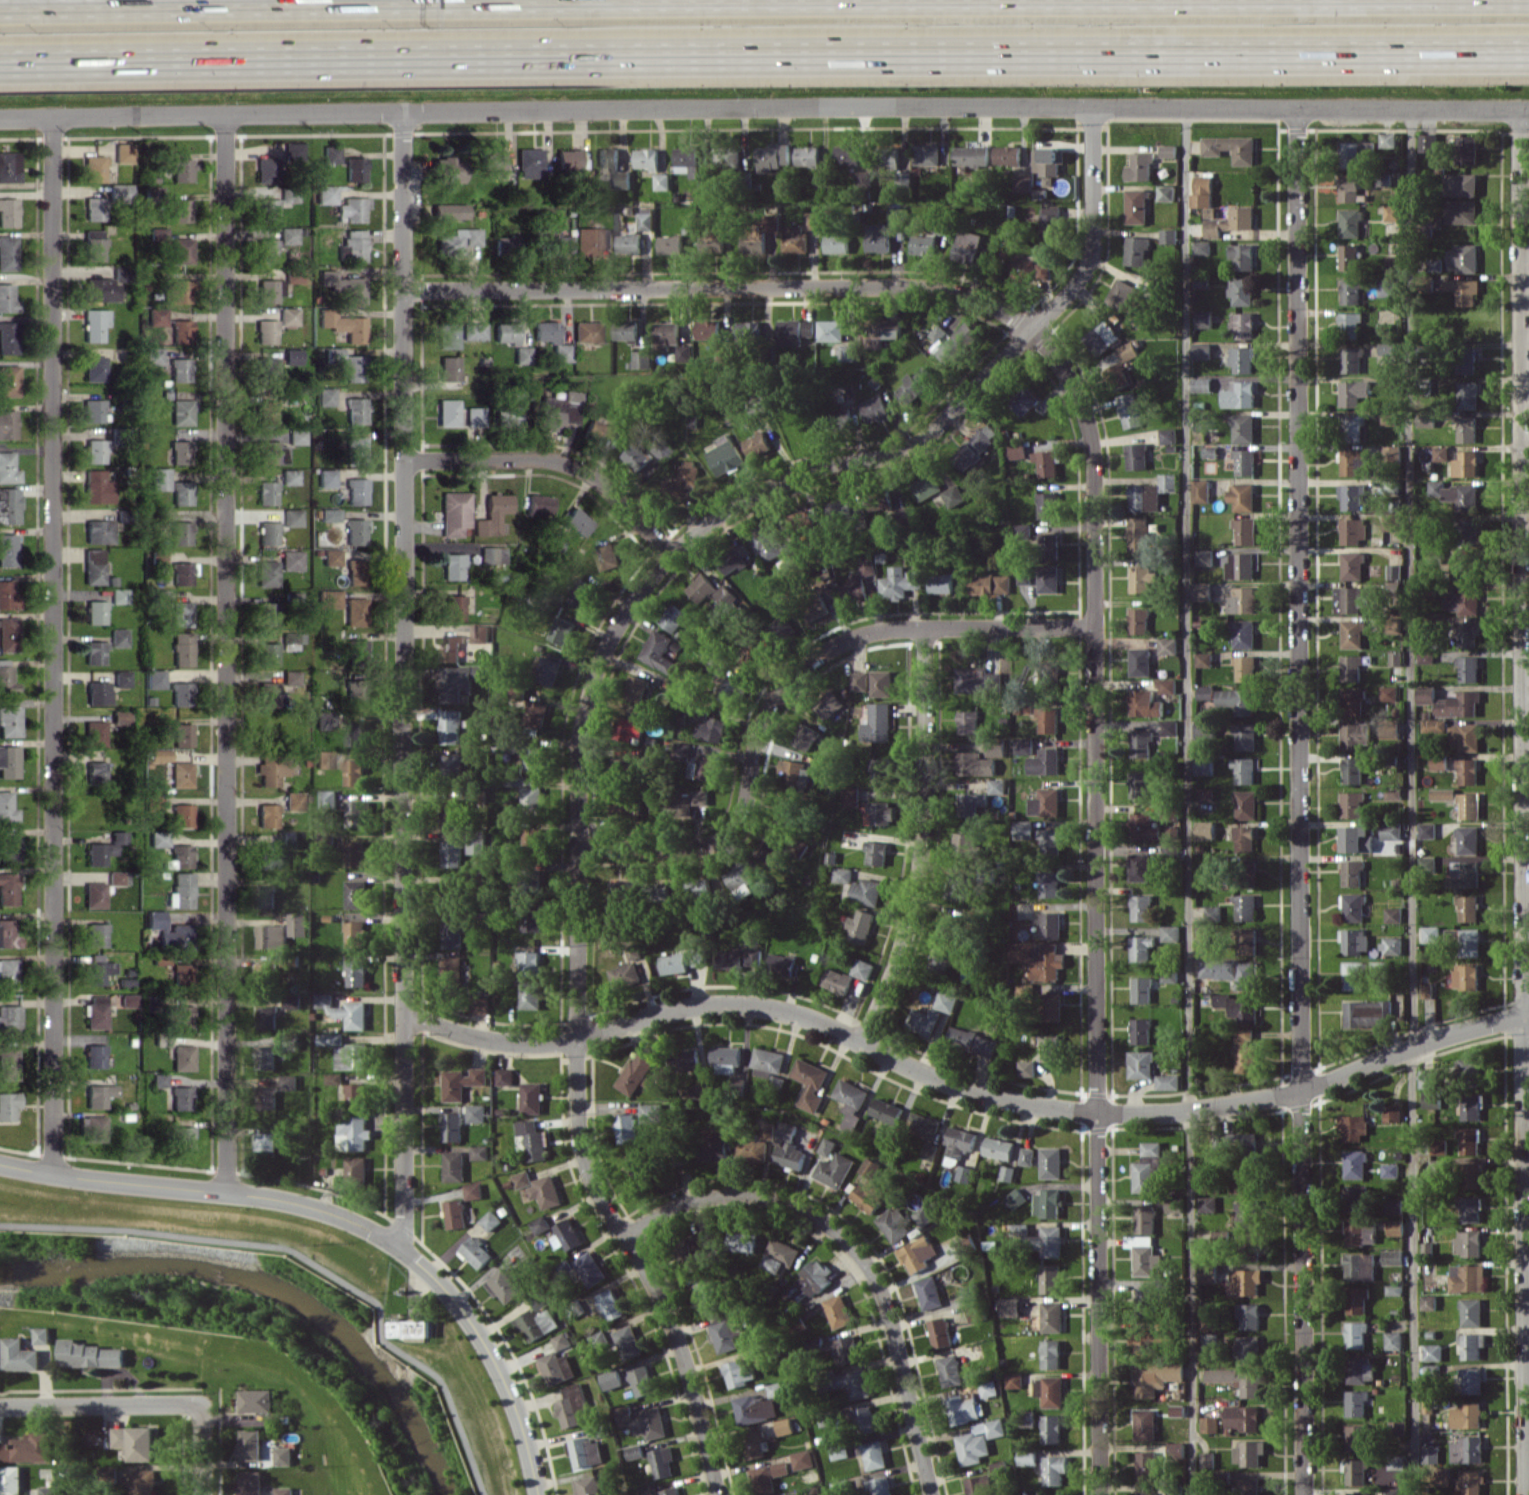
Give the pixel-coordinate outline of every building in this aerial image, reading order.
[(1395,147),(1395,132),(1379,133),(1379,148),(1395,147)] [(1436,134),(1420,133),(1420,151),(1436,151),(1436,134)] [(1477,136),(1457,135),(1456,164),(1477,164),(1477,136)] [(1202,156),(1222,155),(1222,149),(1233,149),(1234,165),(1254,165),(1254,137),(1202,137),(1202,156)] [(300,141),(283,144),(285,156),(302,154),(300,141)] [(1341,168),(1359,168),(1359,153),(1374,153),(1374,141),(1341,142),(1341,168)] [(132,143),(114,143),(114,162),(132,162),(132,143)] [(757,145),(758,172),(775,172),(775,166),(791,165),(790,144),(757,145)] [(836,145),(837,165),(860,165),(860,144),(836,145)] [(940,165),(941,144),(915,144),(915,165),(940,165)] [(339,146),(323,145),(323,163),(338,163),(339,146)] [(990,146),(955,145),(955,165),(990,165),(990,146)] [(1161,157),(1176,157),(1176,145),(1161,145),(1161,157)] [(820,147),(797,146),(796,166),(820,166),(820,147)] [(995,146),(995,165),(1021,164),(1021,146),(995,146)] [(516,148),(516,177),(541,177),(541,147),(516,148)] [(596,148),(596,167),(609,166),(610,188),(632,188),(631,170),(619,171),(619,148),(596,148)] [(1033,171),(1042,171),(1042,186),(1053,186),(1053,175),(1059,176),(1059,163),(1064,163),(1064,149),(1033,148),(1033,171)] [(659,149),(636,149),(636,169),(659,169),(659,149)] [(556,150),(556,169),(578,170),(579,150),(556,150)] [(677,172),(691,172),(691,177),(700,177),(699,150),(676,150),(677,172)] [(18,151),(0,152),(0,182),(19,181),(18,151)] [(503,151),(485,151),(484,171),(502,172),(503,151)] [(1152,153),(1132,152),(1131,165),(1126,165),(1125,180),(1152,180),(1152,153)] [(104,181),(104,156),(83,156),(82,181),(104,181)] [(345,182),(364,181),(364,156),(345,157),(345,182)] [(276,158),(256,157),(255,183),(276,183),(276,158)] [(459,182),(459,158),(432,157),(432,181),(459,182)] [(191,181),(191,158),(171,159),(172,182),(191,181)] [(873,189),(874,171),(857,171),(856,188),(873,189)] [(701,188),(708,187),(708,172),(700,172),(701,188)] [(1390,186),(1390,173),(1378,172),(1377,186),(1390,186)] [(656,190),(670,189),(670,173),(655,174),(656,190)] [(828,187),(827,173),(817,173),(818,187),(828,187)] [(1477,196),(1478,174),(1445,173),(1445,196),(1477,196)] [(1033,192),(1032,175),(1014,175),(1014,192),(1033,192)] [(1194,207),(1205,207),(1205,218),(1214,217),(1213,175),(1193,175),(1194,207)] [(1358,202),(1358,191),(1363,191),(1363,176),(1341,176),(1340,201),(1358,202)] [(130,184),(107,184),(108,201),(130,201),(130,184)] [(334,185),(315,185),(315,204),(334,204),(334,185)] [(1175,186),(1159,185),(1159,200),(1175,201),(1175,186)] [(296,202),(297,190),(280,189),(279,201),(296,202)] [(1146,189),(1126,189),(1127,224),(1147,223),(1146,189)] [(84,220),(105,220),(105,197),(85,197),(84,220)] [(362,222),(362,208),(367,208),(368,197),(346,197),(345,221),(362,222)] [(16,226),(16,198),(0,199),(0,227),(16,226)] [(169,222),(188,222),(189,199),(169,198),(169,222)] [(276,221),(277,198),(259,198),(258,221),(276,221)] [(1477,224),(1478,200),(1446,199),(1446,223),(1477,224)] [(466,218),(465,203),(432,203),(432,219),(466,218)] [(1040,237),(1059,237),(1060,206),(1040,205),(1040,237)] [(1401,205),(1385,205),(1385,220),(1401,221),(1401,205)] [(653,207),(639,207),(639,230),(653,230),(653,207)] [(1253,207),(1230,208),(1231,218),(1205,219),(1205,237),(1221,237),(1221,230),(1254,229),(1253,207)] [(890,225),(903,226),(903,208),(890,208),(890,225)] [(1362,237),(1362,209),(1341,209),(1340,237),(1362,237)] [(735,211),(723,211),(723,227),(735,227),(735,211)] [(821,229),(820,211),(806,212),(806,229),(821,229)] [(780,231),(779,214),(765,215),(766,231),(780,231)] [(890,252),(890,232),(886,232),(886,224),(867,223),(867,251),(890,252)] [(806,226),(784,226),(784,253),(807,252),(806,226)] [(166,228),(151,227),(150,241),(165,241),(166,228)] [(297,243),(296,227),(278,227),(279,244),(297,243)] [(479,227),(451,228),(451,234),(436,234),(436,255),(462,255),(461,245),(479,245),(479,227)] [(575,255),(600,255),(600,227),(575,228),(575,255)] [(613,228),(601,228),(601,248),(613,248),(613,228)] [(103,260),(103,229),(83,229),(84,260),(103,260)] [(364,229),(343,229),(343,245),(336,245),(336,260),(364,260),(364,229)] [(976,263),(982,234),(960,229),(953,258),(976,263)] [(1177,229),(1161,229),(1161,243),(1177,243),(1177,229)] [(618,234),(618,252),(641,252),(641,234),(618,234)] [(825,252),(849,252),(849,235),(826,234),(825,252)] [(494,235),(494,252),(518,251),(517,235),(494,235)] [(571,235),(558,235),(559,254),(571,253),(571,235)] [(682,254),(682,235),(659,235),(659,254),(682,254)] [(743,253),(766,253),(766,236),(743,235),(743,253)] [(936,236),(912,235),(912,254),(935,254),(936,236)] [(0,236),(0,270),(15,270),(15,236),(0,236)] [(1146,247),(1151,248),(1151,237),(1127,236),(1125,264),(1145,265),(1146,247)] [(190,238),(169,238),(170,263),(191,262),(190,238)] [(258,262),(276,262),(275,239),(257,239),(258,262)] [(1194,245),(1194,254),(1211,254),(1210,244),(1194,245)] [(1253,270),(1254,244),(1230,244),(1230,259),(1234,259),(1233,270),(1253,270)] [(1341,270),(1359,270),(1358,244),(1341,244),(1341,270)] [(1478,272),(1478,244),(1456,244),(1456,250),(1448,250),(1448,272),(1478,272)] [(1401,255),(1387,255),(1387,271),(1401,271),(1401,255)] [(1050,260),(1010,261),(1011,281),(1050,279),(1050,260)] [(125,266),(113,265),(113,281),(124,282),(125,266)] [(342,303),(363,303),(363,277),(334,277),(334,269),(318,270),(318,285),(342,285),(342,303)] [(1105,299),(1122,310),(1136,288),(1119,277),(1105,299)] [(1253,305),(1252,277),(1229,278),(1229,298),(1233,297),(1233,305),(1253,305)] [(1379,297),(1395,296),(1394,277),(1379,277),(1379,297)] [(84,278),(84,301),(117,302),(117,279),(84,278)] [(1342,304),(1360,304),(1360,286),(1362,286),(1362,278),(1341,278),(1342,304)] [(188,303),(189,280),(166,279),(165,302),(188,303)] [(276,303),(276,295),(283,295),(283,279),(257,279),(257,302),(276,303)] [(1457,306),(1475,305),(1475,293),(1480,293),(1479,279),(1445,280),(1445,290),(1457,290),(1457,306)] [(0,283),(0,311),(17,311),(17,299),(12,299),(12,284),(0,283)] [(297,325),(297,307),(279,307),(278,324),(297,325)] [(148,326),(166,325),(166,308),(147,308),(148,326)] [(364,317),(334,316),(334,308),(319,308),(318,326),(330,326),(330,330),(346,331),(345,342),(364,343),(364,317)] [(83,341),(102,341),(102,326),(108,326),(108,309),(84,309),(83,341)] [(1212,328),(1212,311),(1196,311),(1196,327),(1212,328)] [(1254,337),(1254,312),(1231,313),(1231,330),(1235,330),(1236,338),(1254,337)] [(1362,313),(1341,312),(1341,338),(1359,338),(1359,321),(1362,321),(1362,313)] [(1098,356),(1121,336),(1106,318),(1083,339),(1098,356)] [(190,319),(172,320),(172,343),(190,342),(190,319)] [(276,343),(276,319),(256,320),(256,343),(276,343)] [(778,319),(778,345),(801,346),(802,320),(778,319)] [(638,339),(638,320),(615,320),(615,339),(638,339)] [(719,339),(719,321),(697,320),(697,339),(719,339)] [(815,320),(803,320),(803,336),(814,336),(815,320)] [(844,320),(818,320),(818,341),(844,341),(844,320)] [(902,321),(870,320),(869,347),(883,347),(883,338),(902,338),(902,321)] [(557,321),(534,321),(533,341),(552,341),(552,361),(568,361),(568,344),(556,343),(557,321)] [(573,342),(599,341),(598,321),(573,321),(573,342)] [(761,321),(738,321),(738,341),(761,340),(761,321)] [(931,348),(947,364),(979,334),(967,321),(945,342),(941,338),(931,348)] [(15,322),(0,322),(0,354),(16,353),(15,322)] [(484,322),(460,323),(461,340),(485,339),(484,322)] [(518,323),(494,322),(493,342),(517,343),(518,323)] [(679,322),(657,322),(657,350),(670,350),(669,344),(679,343),(679,322)] [(437,348),(457,347),(456,323),(436,324),(437,348)] [(929,334),(937,341),(946,330),(939,323),(929,334)] [(1140,355),(1134,342),(1099,358),(1109,379),(1132,368),(1128,361),(1140,355)] [(1193,343),(1193,359),(1212,359),(1211,343),(1193,343)] [(1379,354),(1394,355),(1395,343),(1379,343),(1379,354)] [(692,344),(678,344),(678,361),(692,361),(692,344)] [(857,344),(841,344),(841,361),(857,361),(857,344)] [(513,363),(529,363),(529,346),(514,346),(513,363)] [(162,365),(162,347),(144,347),(144,364),(162,365)] [(341,362),(341,347),(326,347),(326,362),(341,362)] [(1252,347),(1229,347),(1229,365),(1234,365),(1234,373),(1253,372),(1252,347)] [(1364,347),(1342,347),(1343,373),(1360,372),(1360,355),(1364,355),(1364,347)] [(1475,347),(1457,347),(1457,374),(1476,374),(1475,347)] [(300,349),(284,348),(284,364),(300,364),(300,349)] [(653,368),(652,350),(633,351),(634,369),(653,368)] [(104,355),(84,355),(84,381),(104,381),(104,355)] [(363,381),(364,355),(344,355),(343,381),(363,381)] [(457,356),(437,356),(438,381),(458,381),(457,356)] [(278,357),(258,357),(257,382),(277,382),(278,357)] [(190,358),(170,358),(170,381),(190,381),(190,358)] [(0,365),(0,396),(18,396),(18,365),(0,365)] [(914,376),(911,373),(895,391),(911,405),(936,376),(924,365),(914,376)] [(1211,392),(1211,378),(1193,378),(1193,392),(1211,392)] [(1254,407),(1254,381),(1231,381),(1231,389),(1222,389),(1222,407),(1254,407)] [(1370,381),(1340,381),(1340,407),(1360,407),(1360,396),(1370,396),(1370,381)] [(1478,381),(1458,381),(1458,409),(1478,409),(1478,381)] [(1040,399),(1026,385),(1009,403),(1023,417),(1040,399)] [(333,387),(317,387),(317,405),(333,405),(333,387)] [(580,391),(562,389),(561,398),(540,396),(537,428),(559,431),(560,422),(576,424),(580,391)] [(1118,396),(1124,429),(1143,425),(1137,392),(1118,396)] [(860,402),(869,425),(891,416),(882,393),(860,402)] [(364,397),(345,398),(346,424),(364,423),(364,397)] [(457,398),(436,399),(436,426),(457,426),(457,398)] [(103,399),(83,399),(83,422),(103,421),(103,399)] [(171,424),(193,424),(193,399),(171,399),(171,424)] [(276,400),(260,400),(259,423),(275,423),(276,400)] [(517,405),(497,406),(498,426),(517,426),(517,405)] [(465,407),(465,426),(483,425),(482,407),(465,407)] [(828,412),(831,429),(854,424),(851,408),(828,412)] [(0,410),(0,439),(15,438),(15,410),(0,410)] [(1396,425),(1396,413),(1382,413),(1382,425),(1396,425)] [(1254,442),(1254,414),(1233,414),(1233,443),(1254,442)] [(1363,414),(1341,414),(1341,440),(1363,441),(1363,414)] [(1458,442),(1476,442),(1476,416),(1455,416),(1455,423),(1458,423),(1458,442)] [(603,445),(611,427),(589,418),(581,435),(603,445)] [(963,470),(1000,436),(989,423),(951,457),(963,470)] [(1160,428),(1160,443),(1176,443),(1176,428),(1160,428)] [(749,457),(771,450),(765,431),(743,438),(749,457)] [(364,465),(365,437),(344,437),(343,464),(364,465)] [(109,439),(86,439),(85,462),(103,463),(104,447),(108,447),(109,439)] [(715,472),(744,462),(736,439),(708,449),(715,472)] [(189,440),(170,441),(170,464),(190,464),(189,440)] [(286,442),(260,442),(260,464),(286,463),(286,442)] [(623,455),(642,474),(655,462),(636,442),(623,455)] [(1008,443),(1009,458),(1026,458),(1026,442),(1008,443)] [(1128,469),(1148,468),(1147,443),(1127,444),(1128,469)] [(1217,458),(1217,444),(1204,444),(1204,458),(1217,458)] [(1401,445),(1384,446),(1384,461),(1401,461),(1401,445)] [(1449,446),(1434,446),(1434,461),(1449,461),(1449,446)] [(1255,450),(1233,449),(1232,458),(1236,458),(1236,475),(1254,475),(1255,450)] [(1341,475),(1366,475),(1366,450),(1342,449),(1341,475)] [(18,469),(13,469),(12,451),(0,452),(0,482),(19,482),(18,469)] [(1031,451),(1032,461),(1039,461),(1039,477),(1057,476),(1056,451),(1031,451)] [(1453,459),(1453,477),(1478,476),(1477,451),(1460,451),(1460,459),(1453,459)] [(688,496),(689,484),(699,485),(700,466),(694,465),(694,460),(682,460),(681,480),(664,479),(663,495),(688,496)] [(150,490),(169,489),(168,467),(150,468),(150,490)] [(85,503),(112,502),(111,480),(104,480),(103,469),(84,469),(85,503)] [(297,469),(280,469),(280,484),(297,484),(297,469)] [(334,469),(318,469),(317,487),(334,487),(334,469)] [(910,484),(920,502),(943,489),(933,472),(910,484)] [(1130,485),(1130,510),(1161,510),(1160,491),(1177,491),(1177,473),(1159,473),(1159,484),(1130,485)] [(365,478),(346,478),(346,504),(365,504),(365,478)] [(1210,479),(1194,479),(1194,503),(1210,503),(1210,479)] [(1477,484),(1445,485),(1444,480),(1429,481),(1429,496),(1444,495),(1444,500),(1457,500),(1457,513),(1478,512),(1477,484)] [(171,504),(191,504),(190,481),(171,481),(171,504)] [(256,504),(276,504),(276,481),(256,481),(256,504)] [(1234,511),(1254,511),(1253,483),(1228,483),(1229,502),(1233,501),(1234,511)] [(951,507),(966,500),(959,484),(943,491),(951,507)] [(1343,510),(1361,510),(1361,492),(1365,492),(1365,485),(1339,484),(1339,499),(1343,499),(1343,510)] [(18,523),(18,487),(0,488),(0,523),(18,523)] [(468,492),(441,491),(440,537),(460,537),(460,527),(468,527),(468,492)] [(1058,519),(1058,492),(1038,492),(1039,519),(1058,519)] [(509,494),(485,494),(485,519),(472,519),(473,535),(498,534),(498,512),(509,512),(509,494)] [(526,513),(550,514),(551,495),(526,494),(526,513)] [(871,496),(871,511),(891,511),(891,496),(871,496)] [(832,520),(854,516),(851,498),(829,501),(832,520)] [(591,520),(571,507),(560,523),(581,536),(591,520)] [(300,526),(301,509),(283,508),(282,526),(300,526)] [(337,508),(318,508),(318,520),(337,521),(337,508)] [(1384,531),(1402,530),(1401,514),(1384,514),(1384,531)] [(1149,552),(1148,516),(1129,517),(1129,552),(1149,552)] [(364,519),(345,518),(344,544),(363,544),(364,519)] [(1256,518),(1233,518),(1233,527),(1237,527),(1236,544),(1256,545),(1256,518)] [(112,543),(112,519),(85,520),(86,544),(112,543)] [(1341,543),(1366,542),(1365,519),(1341,519),(1341,543)] [(1480,545),(1479,519),(1460,519),(1461,546),(1480,545)] [(749,534),(766,564),(790,550),(773,520),(749,534)] [(169,521),(170,545),(190,544),(190,521),(169,521)] [(276,545),(277,522),(259,521),(259,545),(276,545)] [(1015,537),(1031,538),(1031,524),(1015,523),(1015,537)] [(1059,558),(1059,534),(1039,533),(1039,557),(1059,558)] [(0,534),(0,566),(15,565),(15,534),(0,534)] [(594,546),(602,571),(621,565),(613,540),(594,546)] [(744,557),(751,553),(745,542),(718,559),(727,574),(739,566),(741,569),(749,564),(744,557)] [(504,547),(479,547),(479,563),(504,563),(504,547)] [(102,584),(103,548),(84,548),(83,584),(102,584)] [(339,565),(339,549),(322,549),(322,565),(339,565)] [(1213,549),(1197,549),(1197,565),(1213,565),(1213,549)] [(301,550),(280,550),(281,570),(301,569),(301,550)] [(1342,580),(1364,579),(1364,551),(1342,552),(1342,580)] [(1253,552),(1230,553),(1230,561),(1226,561),(1226,579),(1254,578),(1253,552)] [(441,579),(460,579),(460,564),(463,564),(463,553),(441,553),(441,579)] [(1476,579),(1476,554),(1454,554),(1454,580),(1476,579)] [(862,573),(852,574),(853,584),(843,585),(845,602),(867,599),(865,575),(876,574),(874,556),(860,557),(862,573)] [(346,585),(363,584),(363,558),(345,558),(346,585)] [(256,586),(276,586),(276,560),(255,561),(256,586)] [(190,585),(190,575),(195,574),(194,562),(171,562),(172,585),(190,585)] [(1389,579),(1402,579),(1401,564),(1388,564),(1389,579)] [(921,570),(906,571),(905,565),(890,566),(890,577),(881,577),(881,596),(907,595),(906,588),(921,588),(921,570)] [(1019,584),(1032,584),(1031,566),(1018,566),(1019,584)] [(1131,568),(1131,593),(1149,593),(1149,582),(1157,582),(1157,568),(1131,568)] [(687,589),(701,604),(718,588),(703,572),(687,589)] [(930,593),(953,592),(953,573),(930,574),(930,593)] [(1011,575),(971,575),(971,593),(1010,594),(1011,575)] [(586,610),(598,588),(580,579),(569,600),(586,610)] [(0,580),(0,608),(13,607),(12,580),(0,580)] [(1194,600),(1212,600),(1211,582),(1194,583),(1194,600)] [(727,610),(739,597),(724,583),(712,597),(727,610)] [(1227,613),(1256,612),(1256,586),(1233,587),(1233,595),(1227,595),(1227,613)] [(1336,613),(1360,613),(1360,606),(1378,606),(1378,586),(1335,587),(1336,613)] [(1458,615),(1480,614),(1479,586),(1453,587),(1453,597),(1445,597),(1445,610),(1458,610),(1458,615)] [(127,603),(127,588),(110,588),(110,603),(127,603)] [(317,607),(339,608),(339,590),(317,590),(317,607)] [(462,594),(443,594),(443,619),(462,620),(462,594)] [(364,597),(344,598),(345,626),(364,625),(364,597)] [(810,622),(830,611),(824,599),(804,610),(810,622)] [(86,624),(105,623),(105,600),(86,600),(86,624)] [(170,626),(191,625),(190,601),(170,601),(170,626)] [(277,625),(277,602),(258,602),(258,624),(277,625)] [(678,633),(688,612),(671,603),(660,624),(678,633)] [(1149,634),(1149,608),(1130,608),(1130,634),(1149,634)] [(780,639),(795,630),(786,614),(771,622),(780,639)] [(576,623),(559,615),(549,637),(566,645),(576,623)] [(16,651),(15,617),(0,617),(0,652),(16,651)] [(1234,648),(1255,648),(1255,620),(1233,620),(1234,648)] [(1364,647),(1364,620),(1342,621),(1343,648),(1364,647)] [(1482,622),(1459,622),(1458,647),(1477,648),(1477,636),(1481,636),(1482,622)] [(489,643),(489,625),(473,625),(473,643),(489,643)] [(125,628),(109,628),(109,647),(125,646),(125,628)] [(678,663),(665,655),(674,638),(655,628),(639,657),(671,675),(678,663)] [(1420,648),(1434,648),(1434,631),(1419,631),(1420,648)] [(172,666),(191,665),(191,632),(171,632),(172,666)] [(282,650),(296,650),(296,643),(303,643),(303,632),(281,632),(282,650)] [(442,661),(462,661),(462,635),(442,636),(442,661)] [(1177,638),(1159,638),(1160,654),(1177,654),(1177,638)] [(365,639),(345,639),(345,664),(365,664),(365,639)] [(84,664),(104,664),(104,641),(84,641),(84,664)] [(276,643),(257,642),(257,665),(276,665),(276,643)] [(1151,647),(1130,648),(1131,676),(1151,675),(1151,647)] [(1403,665),(1402,651),(1390,651),(1390,665),(1403,665)] [(1213,667),(1213,652),(1196,652),(1196,667),(1213,667)] [(1434,652),(1419,652),(1419,663),(1435,663),(1434,652)] [(720,676),(729,661),(715,653),(706,668),(720,676)] [(562,661),(542,655),(535,682),(555,687),(562,661)] [(1236,681),(1257,681),(1256,655),(1236,655),(1236,681)] [(1364,655),(1342,655),(1343,681),(1361,681),(1361,663),(1365,663),(1364,655)] [(1459,682),(1479,682),(1479,656),(1459,656),(1459,682)] [(0,661),(0,692),(16,691),(16,682),(9,682),(8,661),(0,661)] [(1040,681),(1058,682),(1059,663),(1041,662),(1040,681)] [(442,666),(442,677),(440,677),(441,703),(462,702),(462,688),(474,688),(474,679),(487,678),(487,665),(442,666)] [(957,692),(1003,692),(1003,672),(988,672),(987,666),(957,667),(957,692)] [(162,669),(145,670),(145,688),(163,688),(162,669)] [(128,671),(113,670),(112,687),(127,687),(128,671)] [(280,685),(298,685),(298,670),(280,670),(280,685)] [(893,670),(872,670),(872,696),(892,696),(893,670)] [(852,672),(853,690),(868,690),(868,671),(852,672)] [(649,680),(630,673),(622,696),(642,702),(649,680)] [(715,698),(733,707),(745,685),(726,675),(715,698)] [(1176,678),(1159,679),(1160,694),(1176,693),(1176,678)] [(365,680),(348,680),(347,700),(364,701),(365,680)] [(109,681),(85,682),(86,704),(109,704),(109,681)] [(258,707),(278,706),(278,681),(257,682),(258,707)] [(170,705),(189,705),(190,682),(171,682),(170,705)] [(1215,698),(1215,685),(1199,685),(1199,699),(1215,698)] [(1398,700),(1398,686),(1382,686),(1382,700),(1398,700)] [(1344,716),(1365,715),(1364,688),(1343,689),(1344,716)] [(1254,715),(1254,689),(1217,690),(1217,707),(1236,706),(1236,715),(1254,715)] [(1437,689),(1420,689),(1419,703),(1436,703),(1437,689)] [(826,720),(846,704),(834,690),(814,705),(826,720)] [(1130,690),(1130,716),(1164,715),(1164,700),(1154,700),(1154,690),(1130,690)] [(1477,716),(1477,701),(1481,701),(1481,691),(1449,690),(1449,699),(1437,699),(1437,716),(1477,716)] [(549,703),(528,700),(525,720),(545,724),(549,703)] [(863,741),(892,741),(891,702),(870,703),(870,722),(863,723),(863,741)] [(0,706),(0,736),(18,736),(18,706),(0,706)] [(691,714),(708,718),(710,711),(693,706),(691,714)] [(1059,707),(1037,706),(1036,716),(1041,716),(1040,732),(1059,733),(1059,707)] [(128,710),(111,709),(111,724),(127,725),(128,710)] [(461,709),(442,710),(442,743),(461,743),(461,709)] [(978,733),(978,710),(959,710),(960,733),(978,733)] [(633,741),(634,736),(642,737),(646,720),(620,715),(615,738),(633,741)] [(708,721),(701,719),(696,735),(722,743),(729,720),(709,715),(708,721)] [(1178,719),(1161,720),(1161,735),(1178,735),(1178,719)] [(1215,737),(1215,719),(1197,719),(1196,737),(1215,737)] [(1423,720),(1423,733),(1447,732),(1447,719),(1423,720)] [(103,746),(104,721),(83,720),(82,746),(103,746)] [(366,720),(347,720),(347,745),(366,745),(366,720)] [(792,743),(811,751),(820,730),(802,722),(792,743)] [(190,723),(171,723),(172,746),(191,746),(190,723)] [(1237,750),(1256,750),(1256,723),(1232,723),(1233,734),(1236,734),(1237,750)] [(1370,723),(1342,723),(1342,749),(1363,749),(1363,743),(1370,743),(1370,723)] [(1480,751),(1480,724),(1450,724),(1450,745),(1459,744),(1459,752),(1480,751)] [(1151,757),(1152,731),(1131,731),(1131,756),(1151,757)] [(1033,737),(1015,737),(1015,754),(1033,754),(1033,737)] [(988,756),(1006,756),(1006,741),(987,741),(988,756)] [(689,759),(690,743),(674,742),(673,758),(689,759)] [(16,745),(0,746),(0,777),(17,777),(16,745)] [(525,771),(545,771),(546,747),(525,746),(525,771)] [(1060,774),(1060,748),(1040,748),(1040,757),(1028,757),(1028,774),(1060,774)] [(169,749),(149,749),(148,761),(169,761),(169,749)] [(331,768),(331,750),(314,750),(314,768),(331,768)] [(980,752),(958,752),(959,775),(996,775),(996,758),(980,759),(980,752)] [(442,753),(442,773),(463,774),(463,754),(442,753)] [(1196,774),(1214,775),(1214,754),(1196,754),(1196,774)] [(1448,755),(1432,754),(1432,769),(1448,769),(1448,755)] [(287,756),(256,755),(256,773),(259,773),(259,786),(277,786),(277,775),(286,775),(287,756)] [(715,780),(717,757),(698,755),(697,762),(690,761),(688,777),(715,780)] [(1363,783),(1363,766),(1366,766),(1366,757),(1344,758),(1344,783),(1363,783)] [(895,781),(895,758),(872,759),(873,782),(895,781)] [(1236,783),(1254,784),(1255,758),(1232,758),(1232,767),(1236,767),(1236,783)] [(1460,784),(1478,784),(1478,758),(1456,759),(1456,768),(1460,768),(1460,784)] [(364,759),(344,759),(345,785),(365,785),(364,759)] [(811,765),(781,760),(779,773),(784,774),(782,782),(808,786),(811,765)] [(85,762),(86,783),(104,783),(103,761),(85,762)] [(190,762),(170,761),(169,787),(190,787),(190,762)] [(1131,772),(1130,797),(1149,798),(1150,772),(1131,772)] [(1006,778),(990,779),(990,794),(1006,794),(1006,778)] [(543,786),(523,786),(522,809),(542,810),(543,786)] [(861,787),(844,787),(844,807),(861,806),(861,787)] [(1061,815),(1060,787),(1040,788),(1040,806),(1032,806),(1032,815),(1061,815)] [(1199,799),(1213,799),(1213,788),(1198,788),(1199,799)] [(1386,799),(1402,799),(1402,788),(1386,789),(1386,799)] [(1456,789),(1431,788),(1431,799),(1456,800),(1456,789)] [(709,805),(709,789),(694,789),(693,804),(709,805)] [(336,790),(320,790),(321,808),(337,808),(336,790)] [(1257,790),(1236,790),(1236,819),(1257,819),(1257,790)] [(16,821),(16,808),(9,808),(9,791),(0,791),(0,821),(16,821)] [(1361,818),(1362,800),(1365,800),(1365,792),(1343,791),(1342,818),(1361,818)] [(284,810),(301,810),(301,792),(284,792),(284,810)] [(960,793),(961,816),(979,816),(978,805),(989,805),(989,792),(960,793)] [(1480,819),(1480,793),(1460,792),(1459,818),(1480,819)] [(673,816),(693,816),(692,795),(672,796),(673,816)] [(639,798),(614,797),(613,814),(639,815),(639,798)] [(367,800),(347,801),(347,826),(368,826),(367,800)] [(442,825),(460,825),(461,800),(443,800),(442,825)] [(894,802),(869,801),(869,811),(873,811),(873,823),(894,824),(894,802)] [(190,803),(171,803),(171,827),(191,827),(190,803)] [(257,827),(276,827),(276,804),(257,803),(257,827)] [(1152,813),(1132,813),(1132,839),(1162,839),(1161,826),(1153,826),(1152,813)] [(1016,839),(1034,839),(1034,820),(1016,820),(1016,839)] [(1197,840),(1215,839),(1215,821),(1197,821),(1197,840)] [(1382,840),(1402,840),(1403,822),(1383,821),(1382,840)] [(1437,838),(1437,823),(1420,823),(1420,838),(1437,838)] [(545,828),(528,826),(526,843),(543,845),(545,828)] [(1256,852),(1255,826),(1235,826),(1235,853),(1256,852)] [(1373,826),(1344,826),(1344,852),(1373,852),(1373,826)] [(1479,854),(1479,826),(1458,826),(1458,854),(1479,854)] [(1061,829),(1041,828),(1040,851),(1061,851),(1061,829)] [(85,865),(103,865),(104,854),(114,855),(114,843),(125,844),(125,831),(110,831),(110,843),(86,843),(85,865)] [(149,846),(166,847),(166,832),(149,831),(149,846)] [(318,848),(333,848),(333,831),(318,831),(318,848)] [(976,833),(954,833),(955,853),(977,852),(976,833)] [(0,834),(0,862),(17,862),(18,834),(0,834)] [(769,837),(764,853),(781,858),(786,842),(769,837)] [(486,853),(486,839),(466,840),(467,854),(486,853)] [(346,866),(365,867),(365,841),(346,840),(346,866)] [(463,866),(463,841),(444,840),(444,866),(463,866)] [(867,864),(887,865),(888,842),(869,841),(867,864)] [(280,843),(258,843),(258,868),(279,868),(280,843)] [(190,867),(189,845),(171,845),(171,867),(190,867)] [(1130,853),(1131,881),(1151,881),(1150,853),(1130,853)] [(1420,874),(1437,874),(1436,856),(1420,857),(1420,874)] [(1343,886),(1364,886),(1363,860),(1343,860),(1343,886)] [(1481,862),(1453,861),(1453,876),(1448,876),(1448,887),(1480,888),(1481,862)] [(758,886),(747,863),(725,874),(736,896),(758,886)] [(835,882),(852,882),(853,867),(836,867),(835,882)] [(107,884),(122,885),(122,871),(107,871),(107,884)] [(1060,871),(1041,871),(1041,897),(1060,897),(1060,871)] [(15,905),(15,872),(0,873),(0,905),(15,905)] [(191,872),(172,872),(172,892),(165,892),(166,907),(191,907),(191,872)] [(851,900),(878,906),(884,882),(864,877),(863,882),(856,881),(851,900)] [(696,879),(698,895),(712,893),(711,878),(696,879)] [(367,880),(347,880),(347,908),(367,908),(367,880)] [(103,882),(84,882),(83,907),(103,908),(103,882)] [(670,882),(658,882),(658,900),(670,900),(670,882)] [(276,885),(258,885),(258,908),(276,908),(276,885)] [(1344,922),(1365,922),(1365,893),(1344,893),(1344,922)] [(1133,921),(1152,921),(1152,895),(1133,895),(1133,921)] [(1256,895),(1236,895),(1236,921),(1257,920),(1256,895)] [(1460,921),(1479,921),(1478,895),(1456,896),(1456,912),(1460,912),(1460,921)] [(1221,906),(1207,906),(1207,920),(1221,920),(1221,906)] [(1386,922),(1403,923),(1403,907),(1386,907),(1386,922)] [(523,931),(542,931),(541,909),(523,910),(523,931)] [(845,938),(868,944),(876,913),(859,909),(857,917),(851,916),(845,938)] [(163,910),(145,910),(145,928),(157,928),(157,948),(193,948),(193,923),(169,924),(169,930),(163,930),(163,910)] [(1062,912),(1042,912),(1042,938),(1062,938),(1062,912)] [(308,936),(308,913),(289,913),(289,936),(308,936)] [(18,946),(17,936),(13,936),(12,920),(0,920),(0,947),(18,946)] [(365,921),(346,922),(346,947),(366,947),(365,921)] [(105,946),(105,923),(85,923),(86,946),(105,946)] [(463,948),(463,923),(442,923),(443,949),(463,948)] [(258,947),(288,948),(288,925),(258,924),(258,947)] [(1180,942),(1180,925),(1162,925),(1162,941),(1180,942)] [(1423,926),(1424,943),(1441,943),(1440,925),(1423,926)] [(1197,942),(1211,942),(1211,926),(1197,926),(1197,942)] [(1257,954),(1257,928),(1237,929),(1237,954),(1257,954)] [(1368,928),(1343,928),(1343,955),(1362,955),(1362,950),(1368,950),(1368,928)] [(1481,928),(1447,929),(1448,938),(1457,938),(1457,957),(1481,956),(1481,928)] [(1150,945),(1156,945),(1156,935),(1131,936),(1132,962),(1150,961),(1150,945)] [(1403,954),(1403,937),(1385,937),(1385,955),(1403,954)] [(1060,979),(1060,968),(1066,968),(1066,953),(1059,953),(1058,941),(1012,942),(1012,961),(1032,961),(1032,979),(1060,979)] [(693,966),(708,965),(707,948),(692,949),(693,966)] [(763,950),(719,948),(719,968),(745,969),(745,965),(762,966),(763,950)] [(950,969),(950,950),(936,950),(936,968),(950,969)] [(540,951),(520,951),(520,976),(539,976),(540,951)] [(661,956),(664,974),(689,970),(686,952),(661,956)] [(103,984),(103,974),(113,974),(113,961),(100,962),(100,953),(88,953),(88,961),(85,962),(85,985),(103,984)] [(797,956),(771,953),(769,972),(795,976),(797,956)] [(462,956),(441,957),(443,986),(463,985),(462,956)] [(876,965),(859,957),(852,974),(869,981),(876,965)] [(16,958),(0,958),(0,989),(16,989),(16,958)] [(1256,990),(1256,959),(1201,960),(1201,978),(1236,978),(1236,990),(1256,990)] [(367,961),(348,960),(348,986),(366,986),(367,961)] [(641,981),(636,960),(609,967),(614,988),(641,981)] [(1365,989),(1365,961),(1344,962),(1345,990),(1365,989)] [(191,963),(171,964),(171,984),(192,983),(191,963)] [(257,985),(276,984),(275,963),(256,963),(257,985)] [(1479,964),(1455,964),(1455,972),(1448,972),(1448,988),(1480,988),(1479,964)] [(847,995),(854,977),(830,967),(823,985),(847,995)] [(1176,982),(1176,973),(1163,972),(1163,982),(1176,982)] [(1152,977),(1134,977),(1133,1002),(1152,1003),(1152,977)] [(521,1009),(541,1009),(541,981),(521,981),(521,1009)] [(1423,998),(1433,998),(1433,983),(1423,984),(1423,998)] [(959,995),(941,990),(936,1007),(954,1013),(959,995)] [(490,1014),(489,991),(471,992),(472,1014),(490,1014)] [(285,1009),(302,1008),(301,993),(284,994),(285,1009)] [(366,1001),(345,1002),(346,1006),(333,1007),(333,993),(316,993),(317,1007),(330,1007),(330,1017),(346,1017),(346,1030),(366,1029),(366,1001)] [(1063,1021),(1063,993),(1042,993),(1042,1021),(1063,1021)] [(1230,997),(1230,993),(1214,994),(1215,1007),(1229,1006),(1229,1023),(1257,1022),(1256,997),(1230,997)] [(119,994),(120,1007),(135,1006),(135,994),(119,994)] [(105,996),(85,996),(86,1028),(105,1028),(105,996)] [(1345,1000),(1345,1027),(1382,1027),(1382,1016),(1393,1016),(1393,1001),(1345,1000)] [(19,1032),(18,1005),(0,1005),(0,1032),(19,1032)] [(189,1024),(189,1005),(167,1006),(168,1025),(189,1024)] [(259,1028),(277,1029),(277,1006),(259,1005),(259,1028)] [(933,1036),(943,1012),(932,1007),(930,1013),(914,1006),(907,1025),(933,1036)] [(1151,1044),(1151,1018),(1132,1018),(1132,1044),(1151,1044)] [(1256,1072),(1256,1042),(1254,1042),(1254,1028),(1236,1027),(1236,1072),(1256,1072)] [(999,1036),(951,1028),(948,1047),(995,1055),(999,1036)] [(169,1034),(154,1033),(154,1045),(168,1045),(169,1034)] [(342,1033),(318,1033),(319,1045),(343,1045),(342,1033)] [(284,1049),(292,1049),(293,1034),(284,1034),(284,1049)] [(1061,1035),(1041,1035),(1042,1061),(1062,1061),(1061,1035)] [(171,1070),(191,1070),(192,1045),(172,1044),(171,1070)] [(337,1069),(366,1069),(367,1044),(337,1044),(337,1069)] [(16,1079),(16,1045),(0,1045),(0,1080),(16,1079)] [(103,1045),(84,1045),(84,1068),(103,1068),(103,1045)] [(276,1069),(276,1046),(259,1046),(259,1069),(276,1069)] [(741,1065),(742,1047),(713,1046),(713,1067),(721,1068),(721,1073),(736,1074),(737,1065),(741,1065)] [(752,1073),(772,1078),(773,1072),(782,1074),(787,1054),(758,1047),(752,1073)] [(617,1087),(635,1096),(655,1059),(637,1049),(617,1087)] [(681,1071),(701,1069),(699,1049),(679,1051),(681,1071)] [(1129,1051),(1129,1078),(1154,1078),(1154,1050),(1129,1051)] [(800,1106),(818,1113),(824,1096),(819,1094),(829,1070),(799,1058),(792,1076),(808,1083),(800,1106)] [(1457,1059),(1457,1077),(1479,1077),(1479,1059),(1457,1059)] [(1036,1060),(1020,1060),(1020,1076),(1036,1076),(1036,1060)] [(444,1072),(444,1101),(465,1101),(465,1084),(487,1084),(487,1068),(471,1068),(471,1072),(444,1072)] [(496,1084),(514,1085),(514,1069),(497,1069),(496,1084)] [(1421,1088),(1437,1088),(1437,1069),(1420,1069),(1421,1088)] [(165,1073),(151,1073),(150,1086),(165,1086),(165,1073)] [(343,1074),(327,1073),(327,1083),(342,1084),(343,1074)] [(1180,1075),(1157,1074),(1157,1089),(1180,1089),(1180,1075)] [(281,1089),(298,1089),(297,1075),(281,1075),(281,1089)] [(870,1091),(842,1077),(833,1096),(848,1103),(844,1110),(851,1114),(846,1124),(856,1129),(863,1116),(858,1114),(870,1091)] [(521,1083),(522,1114),(543,1113),(542,1082),(521,1083)] [(366,1084),(346,1083),(346,1104),(365,1105),(366,1084)] [(114,1084),(86,1085),(86,1108),(104,1108),(104,1096),(115,1096),(114,1084)] [(170,1110),(190,1109),(189,1086),(170,1086),(170,1110)] [(277,1086),(260,1086),(259,1109),(277,1109),(277,1086)] [(1425,1108),(1439,1108),(1438,1091),(1424,1091),(1425,1108)] [(13,1121),(12,1108),(18,1107),(18,1092),(0,1093),(0,1121),(13,1121)] [(1480,1120),(1481,1093),(1462,1093),(1462,1120),(1480,1120)] [(904,1108),(878,1097),(870,1114),(897,1125),(904,1108)] [(641,1104),(641,1122),(663,1122),(662,1103),(641,1104)] [(486,1105),(468,1104),(468,1122),(486,1122),(486,1105)] [(1402,1104),(1385,1104),(1385,1122),(1402,1122),(1402,1104)] [(935,1141),(942,1121),(914,1111),(907,1130),(935,1141)] [(463,1141),(463,1112),(444,1113),(444,1141),(463,1141)] [(618,1143),(636,1143),(635,1114),(617,1115),(618,1143)] [(367,1116),(339,1115),(339,1149),(367,1150),(367,1138),(373,1138),(373,1129),(367,1129),(367,1116)] [(1368,1133),(1368,1115),(1340,1115),(1340,1130),(1345,1130),(1345,1142),(1363,1141),(1363,1133),(1368,1133)] [(103,1116),(82,1116),(82,1141),(104,1141),(103,1116)] [(729,1158),(727,1137),(734,1136),(732,1119),(721,1121),(722,1131),(707,1133),(708,1141),(698,1143),(699,1161),(729,1158)] [(547,1159),(546,1145),(550,1145),(548,1130),(538,1131),(537,1120),(517,1122),(518,1136),(526,1135),(528,1161),(547,1159)] [(759,1138),(775,1139),(775,1122),(760,1121),(759,1138)] [(778,1138),(795,1142),(798,1125),(782,1121),(778,1138)] [(192,1149),(191,1126),(174,1127),(175,1149),(192,1149)] [(973,1151),(978,1133),(950,1126),(945,1144),(950,1145),(947,1154),(962,1158),(965,1149),(973,1151)] [(1478,1128),(1457,1128),(1458,1137),(1461,1137),(1461,1154),(1479,1154),(1478,1128)] [(277,1133),(257,1132),(256,1154),(276,1154),(277,1133)] [(1216,1148),(1228,1148),(1228,1133),(1216,1132),(1216,1148)] [(1256,1132),(1234,1132),(1234,1155),(1256,1155),(1256,1132)] [(1016,1143),(988,1136),(984,1154),(1012,1161),(1016,1143)] [(830,1156),(837,1142),(827,1137),(820,1151),(830,1156)] [(769,1141),(738,1139),(737,1159),(768,1160),(769,1141)] [(923,1157),(935,1161),(940,1145),(928,1141),(923,1157)] [(1162,1141),(1142,1142),(1143,1161),(1133,1161),(1134,1192),(1156,1192),(1156,1174),(1162,1174),(1162,1141)] [(780,1142),(775,1163),(803,1169),(807,1151),(798,1149),(798,1146),(780,1142)] [(488,1146),(471,1146),(472,1160),(489,1159),(488,1146)] [(1021,1164),(1033,1166),(1036,1149),(1024,1147),(1021,1164)] [(1062,1178),(1062,1147),(1042,1147),(1042,1178),(1062,1178)] [(1345,1178),(1366,1179),(1367,1150),(1346,1150),(1345,1178)] [(465,1151),(445,1151),(445,1181),(465,1181),(465,1151)] [(626,1166),(642,1177),(652,1162),(636,1151),(626,1166)] [(813,1176),(841,1190),(855,1159),(838,1151),(832,1162),(822,1158),(813,1176)] [(346,1157),(346,1178),(368,1177),(367,1156),(346,1157)] [(860,1170),(873,1179),(882,1165),(869,1156),(860,1170)] [(1447,1159),(1431,1159),(1431,1177),(1448,1177),(1447,1159)] [(1481,1162),(1462,1162),(1463,1189),(1481,1188),(1481,1162)] [(1399,1163),(1383,1163),(1383,1177),(1399,1177),(1399,1163)] [(957,1179),(970,1183),(975,1169),(961,1165),(957,1179)] [(1001,1179),(1014,1181),(1016,1166),(1003,1165),(1001,1179)] [(518,1189),(533,1184),(529,1170),(513,1174),(518,1189)] [(563,1203),(554,1175),(528,1183),(532,1198),(539,1196),(543,1210),(563,1203)] [(873,1214),(890,1192),(869,1176),(852,1198),(873,1214)] [(1202,1177),(1201,1192),(1214,1193),(1215,1178),(1202,1177)] [(466,1185),(467,1199),(483,1198),(482,1183),(466,1185)] [(1367,1185),(1345,1185),(1345,1211),(1367,1211),(1367,1185)] [(1006,1196),(1014,1209),(1027,1199),(1018,1187),(1006,1196)] [(1035,1217),(1061,1218),(1062,1198),(1060,1198),(1061,1191),(1036,1190),(1035,1217)] [(1216,1196),(1199,1196),(1199,1212),(1217,1212),(1216,1196)] [(1480,1196),(1461,1196),(1461,1222),(1480,1223),(1480,1196)] [(446,1200),(448,1229),(466,1227),(465,1199),(446,1200)] [(1403,1199),(1387,1199),(1388,1213),(1404,1212),(1403,1199)] [(896,1244),(915,1228),(895,1205),(876,1221),(896,1244)] [(914,1214),(924,1227),(937,1218),(926,1205),(914,1214)] [(1155,1233),(1154,1205),(1135,1205),(1136,1233),(1155,1233)] [(480,1221),(490,1232),(502,1221),(492,1210),(480,1221)] [(531,1222),(538,1235),(552,1228),(545,1215),(531,1222)] [(564,1244),(568,1251),(584,1242),(570,1217),(554,1225),(559,1234),(552,1238),(557,1248),(564,1244)] [(1346,1244),(1376,1244),(1376,1220),(1346,1220),(1346,1244)] [(1404,1220),(1388,1220),(1388,1235),(1404,1235),(1404,1220)] [(1062,1226),(1042,1226),(1042,1257),(1062,1257),(1062,1226)] [(718,1251),(708,1229),(689,1237),(699,1260),(718,1251)] [(1481,1256),(1482,1231),(1456,1230),(1456,1255),(1481,1256)] [(758,1233),(729,1232),(728,1250),(757,1251),(758,1233)] [(494,1256),(475,1235),(460,1249),(480,1269),(494,1256)] [(896,1249),(903,1265),(909,1263),(913,1273),(930,1266),(927,1259),(937,1254),(929,1235),(896,1249)] [(1134,1276),(1154,1275),(1154,1267),(1162,1267),(1162,1254),(1153,1254),(1153,1235),(1125,1236),(1126,1246),(1134,1246),(1134,1276)] [(788,1265),(793,1267),(801,1249),(775,1237),(762,1265),(783,1275),(788,1265)] [(1404,1264),(1404,1249),(1383,1250),(1383,1265),(1404,1264)] [(607,1278),(593,1251),(575,1260),(588,1288),(607,1278)] [(1375,1279),(1375,1253),(1345,1254),(1345,1280),(1375,1279)] [(803,1275),(792,1286),(808,1302),(836,1275),(819,1257),(801,1273),(803,1275)] [(1060,1293),(1060,1264),(1042,1265),(1042,1293),(1060,1293)] [(1450,1291),(1485,1291),(1485,1265),(1450,1265),(1450,1291)] [(518,1285),(505,1268),(485,1282),(497,1298),(501,1295),(507,1304),(528,1288),(523,1281),(518,1285)] [(1257,1295),(1257,1283),(1261,1283),(1261,1269),(1238,1269),(1239,1295),(1257,1295)] [(944,1304),(935,1275),(916,1281),(924,1310),(944,1304)] [(695,1285),(705,1310),(721,1304),(711,1278),(695,1285)] [(1387,1293),(1402,1294),(1402,1285),(1387,1284),(1387,1293)] [(1136,1315),(1156,1316),(1157,1287),(1137,1286),(1136,1315)] [(611,1322),(627,1312),(613,1288),(597,1297),(611,1322)] [(1369,1288),(1346,1288),(1347,1314),(1365,1314),(1365,1297),(1369,1297),(1369,1288)] [(853,1323),(844,1294),(825,1299),(833,1329),(853,1323)] [(1437,1295),(1423,1295),(1423,1308),(1436,1309),(1437,1295)] [(1020,1297),(1001,1298),(1002,1316),(1021,1315),(1020,1297)] [(1483,1326),(1483,1299),(1461,1299),(1462,1326),(1483,1326)] [(1043,1332),(1063,1332),(1062,1301),(1042,1301),(1043,1332)] [(1259,1304),(1236,1303),(1236,1318),(1240,1318),(1240,1329),(1258,1330),(1259,1304)] [(539,1315),(534,1308),(514,1320),(522,1334),(526,1331),(533,1342),(561,1325),(550,1308),(539,1315)] [(745,1332),(740,1315),(711,1325),(721,1354),(740,1347),(736,1336),(745,1332)] [(930,1320),(934,1348),(952,1345),(948,1317),(930,1320)] [(433,1336),(432,1320),(394,1321),(394,1337),(433,1336)] [(1364,1348),(1364,1330),(1368,1330),(1368,1322),(1346,1322),(1345,1348),(1364,1348)] [(616,1330),(624,1360),(644,1354),(635,1324),(616,1330)] [(37,1344),(52,1343),(51,1327),(36,1327),(37,1344)] [(1156,1356),(1155,1327),(1130,1328),(1131,1356),(1156,1356)] [(612,1345),(605,1330),(590,1336),(596,1351),(612,1345)] [(572,1345),(567,1331),(553,1337),(559,1350),(572,1345)] [(1402,1332),(1386,1331),(1385,1349),(1402,1349),(1402,1332)] [(1217,1333),(1202,1332),(1201,1349),(1216,1350),(1217,1333)] [(1456,1353),(1463,1353),(1463,1359),(1480,1360),(1480,1346),(1485,1346),(1486,1334),(1457,1333),(1456,1353)] [(860,1361),(857,1336),(826,1340),(827,1351),(841,1349),(843,1363),(860,1361)] [(1258,1336),(1236,1336),(1236,1364),(1259,1364),(1258,1336)] [(5,1370),(42,1370),(41,1349),(25,1349),(25,1337),(5,1337),(5,1370)] [(125,1367),(125,1347),(90,1347),(90,1340),(62,1340),(61,1366),(125,1367)] [(1042,1368),(1061,1368),(1061,1340),(1042,1340),(1042,1368)] [(1442,1360),(1442,1344),(1424,1344),(1424,1361),(1442,1360)] [(577,1376),(570,1354),(561,1357),(559,1351),(541,1356),(550,1385),(577,1376)] [(964,1384),(957,1354),(938,1358),(945,1388),(964,1384)] [(1346,1382),(1373,1382),(1372,1355),(1346,1355),(1346,1382)] [(732,1389),(749,1383),(748,1380),(754,1378),(748,1357),(724,1364),(732,1389)] [(1183,1380),(1184,1362),(1149,1361),(1149,1369),(1137,1369),(1136,1397),(1156,1398),(1156,1387),(1165,1387),(1166,1380),(1183,1380)] [(630,1370),(640,1397),(657,1391),(647,1364),(630,1370)] [(1483,1394),(1484,1368),(1459,1367),(1458,1387),(1463,1387),(1462,1393),(1483,1394)] [(607,1391),(625,1385),(619,1368),(601,1374),(607,1391)] [(872,1395),(865,1368),(824,1378),(827,1392),(848,1387),(852,1400),(872,1395)] [(1259,1397),(1259,1370),(1205,1370),(1205,1381),(1234,1381),(1235,1386),(1241,1386),(1241,1398),(1259,1397)] [(1024,1387),(1023,1372),(1007,1373),(1008,1388),(1024,1387)] [(1063,1376),(1035,1377),(1035,1396),(1043,1396),(1043,1407),(1063,1407),(1063,1376)] [(771,1397),(791,1393),(788,1380),(768,1384),(771,1397)] [(983,1397),(998,1394),(996,1380),(981,1383),(983,1397)] [(565,1427),(593,1420),(583,1382),(564,1387),(567,1398),(556,1401),(560,1416),(562,1416),(565,1427)] [(274,1390),(240,1389),(240,1412),(273,1412),(274,1390)] [(1346,1416),(1366,1417),(1366,1391),(1347,1390),(1346,1416)] [(740,1425),(779,1417),(775,1396),(757,1400),(756,1393),(734,1398),(740,1425)] [(947,1398),(953,1425),(983,1418),(979,1397),(965,1400),(964,1394),(947,1398)] [(1481,1403),(1451,1403),(1452,1428),(1481,1428),(1481,1403)] [(878,1430),(871,1404),(851,1410),(858,1435),(878,1430)] [(648,1439),(668,1435),(662,1405),(634,1411),(633,1405),(617,1408),(621,1427),(635,1424),(637,1434),(647,1432),(648,1439)] [(1258,1431),(1258,1405),(1225,1405),(1224,1431),(1258,1431)] [(1155,1408),(1133,1408),(1134,1440),(1156,1440),(1155,1408)] [(1035,1410),(1023,1411),(1023,1426),(1035,1426),(1035,1410)] [(1042,1444),(1061,1443),(1061,1415),(1042,1415),(1042,1444)] [(777,1420),(780,1435),(795,1432),(792,1417),(777,1420)] [(1201,1432),(1218,1432),(1218,1417),(1200,1417),(1201,1432)] [(962,1465),(983,1461),(982,1455),(991,1453),(988,1438),(1006,1435),(1003,1418),(972,1424),(974,1432),(956,1435),(962,1465)] [(1346,1450),(1368,1450),(1368,1424),(1346,1425),(1346,1450)] [(129,1461),(155,1460),(154,1426),(111,1427),(112,1448),(129,1447),(129,1461)] [(262,1430),(240,1429),(239,1459),(261,1460),(262,1430)] [(742,1435),(749,1460),(768,1455),(762,1430),(742,1435)] [(97,1432),(82,1431),(81,1444),(96,1445),(97,1432)] [(52,1461),(53,1432),(28,1432),(28,1439),(12,1439),(12,1443),(0,1443),(0,1460),(52,1461)] [(571,1440),(576,1466),(605,1461),(601,1442),(592,1443),(591,1436),(571,1440)] [(1452,1462),(1482,1462),(1482,1436),(1460,1436),(1460,1442),(1452,1442),(1452,1462)] [(863,1443),(866,1470),(887,1467),(884,1440),(863,1443)] [(1265,1441),(1235,1440),(1234,1465),(1259,1465),(1259,1453),(1264,1453),(1265,1441)] [(630,1460),(646,1457),(643,1444),(627,1446),(630,1460)] [(292,1465),(292,1446),(275,1447),(276,1465),(292,1465)] [(656,1478),(675,1475),(672,1461),(676,1460),(673,1446),(651,1450),(656,1478)] [(1439,1446),(1423,1446),(1423,1462),(1439,1462),(1439,1446)] [(792,1452),(795,1469),(815,1466),(811,1449),(792,1452)] [(1019,1465),(1036,1465),(1036,1451),(1019,1451),(1019,1465)] [(1156,1451),(1137,1451),(1137,1480),(1156,1479),(1156,1451)] [(1214,1468),(1215,1452),(1201,1451),(1200,1468),(1214,1468)] [(1404,1455),(1388,1456),(1388,1469),(1405,1469),(1404,1455)] [(1044,1456),(1044,1485),(1063,1485),(1062,1472),(1068,1472),(1067,1456),(1044,1456)] [(1347,1485),(1365,1485),(1365,1468),(1368,1467),(1368,1458),(1346,1459),(1347,1485)] [(773,1463),(775,1476),(791,1473),(788,1460),(773,1463)] [(1007,1472),(1007,1460),(992,1461),(993,1473),(1007,1472)] [(777,1491),(771,1464),(751,1469),(757,1494),(760,1494),(777,1491)] [(22,1466),(0,1466),(0,1494),(22,1494),(22,1466)] [(1450,1467),(1432,1468),(1433,1486),(1451,1485),(1450,1467)] [(156,1469),(133,1469),(132,1494),(156,1494),(156,1469)] [(1482,1470),(1458,1470),(1458,1489),(1463,1489),(1463,1494),(1482,1494),(1482,1470)] [(262,1471),(239,1471),(239,1494),(262,1494),(262,1471)] [(580,1494),(603,1494),(598,1474),(576,1480),(580,1494)] [(990,1474),(967,1477),(969,1494),(992,1494),(990,1474)] [(873,1489),(874,1494),(893,1494),(889,1475),(866,1480),(869,1490),(873,1489)] [(1236,1478),(1236,1494),(1258,1494),(1258,1477),(1236,1478)] [(657,1483),(639,1487),(641,1494),(660,1494),(657,1483)] [(40,1494),(60,1494),(60,1485),(40,1486),(40,1494)] [(662,1494),(681,1494),(679,1486),(661,1491),(662,1494)] [(275,1487),(276,1494),(293,1494),(293,1487),(275,1487)]
